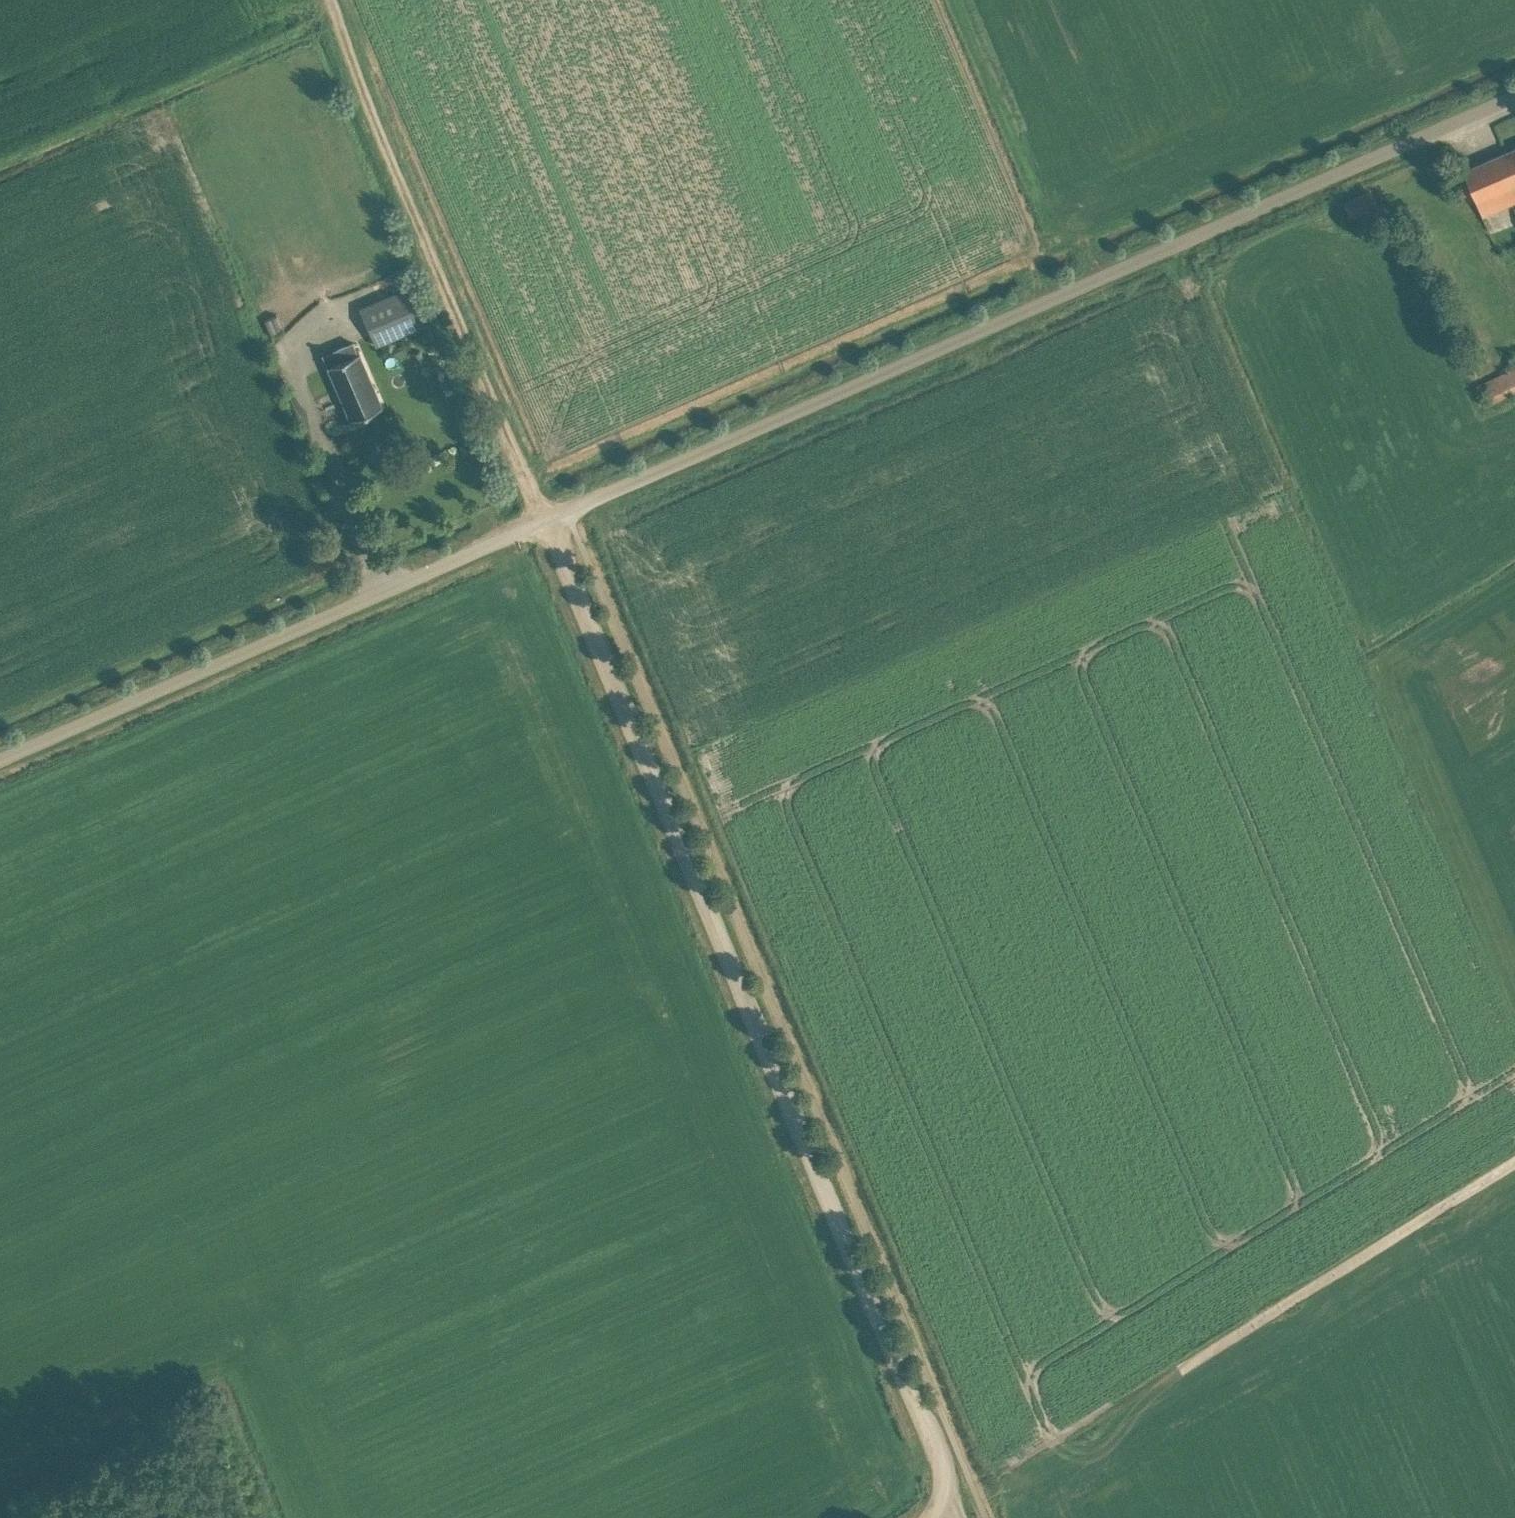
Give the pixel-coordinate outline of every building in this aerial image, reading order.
[(1463,170),(1482,214),(1514,199),(1514,147),(1463,170)] [(244,181),(250,193),(265,185),(260,173),(244,181)] [(1377,205),(1370,189),(1343,202),(1350,217),(1377,205)] [(1504,215),(1514,240),(1514,211),(1504,215)] [(360,307),(376,344),(420,325),(404,288),(360,307)] [(342,346),(323,354),(351,418),(382,405),(354,339),(342,345),(342,346)] [(1509,357),(1513,366),(1473,386),(1483,404),(1514,389),(1514,354),(1509,357)]
